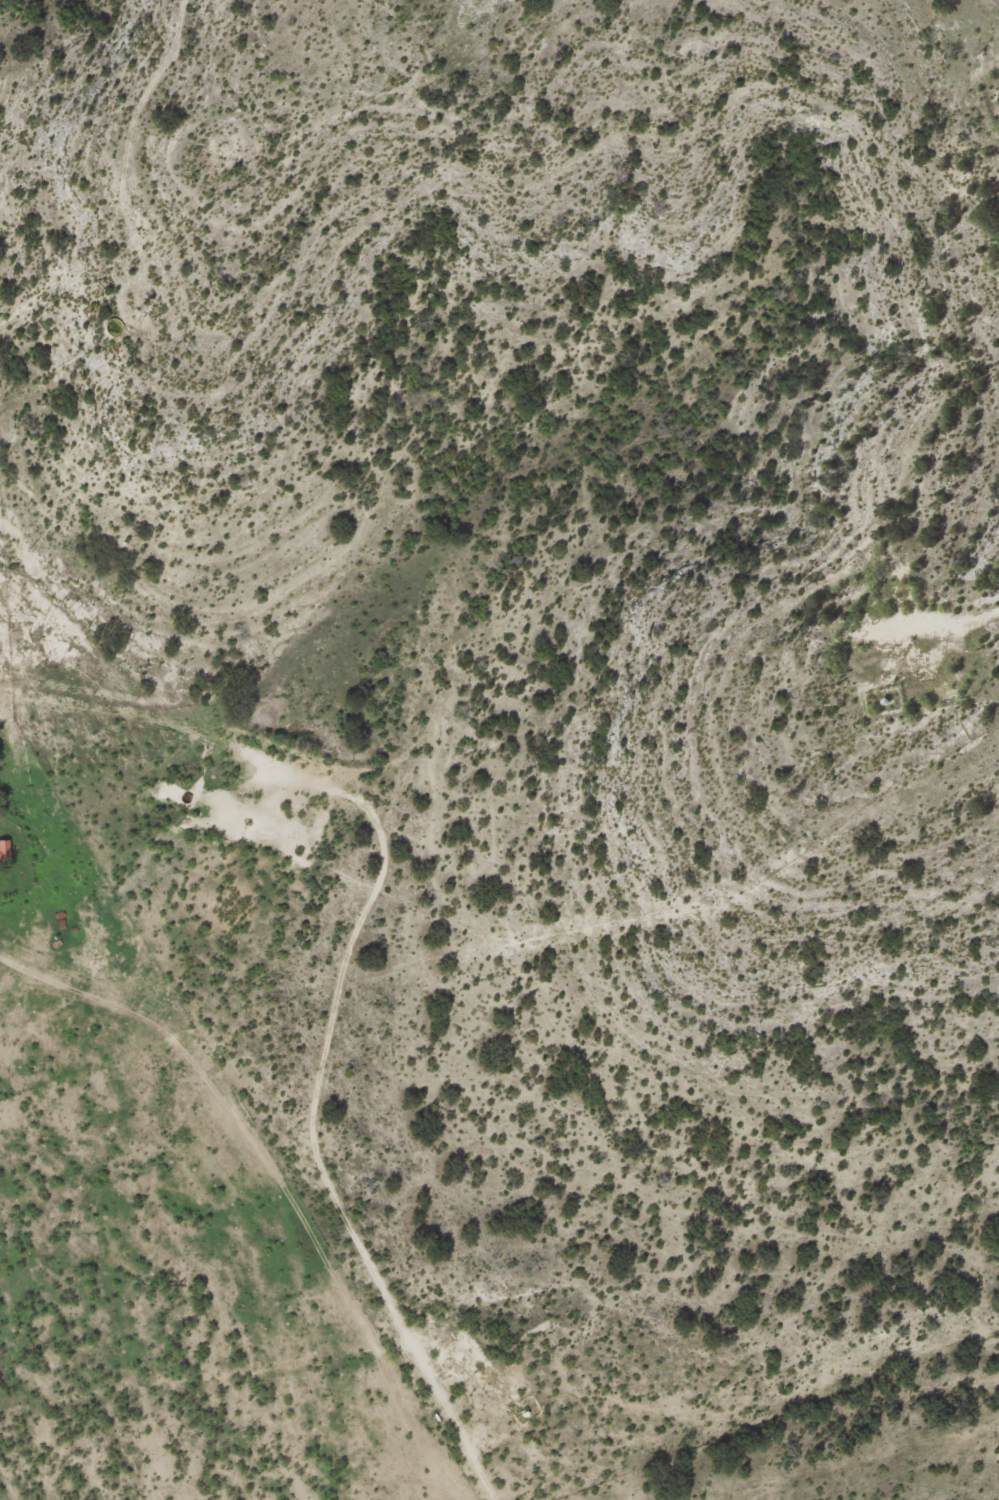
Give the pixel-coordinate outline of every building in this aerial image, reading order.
[(8,862),(8,839),(0,839),(0,862),(8,862)]
